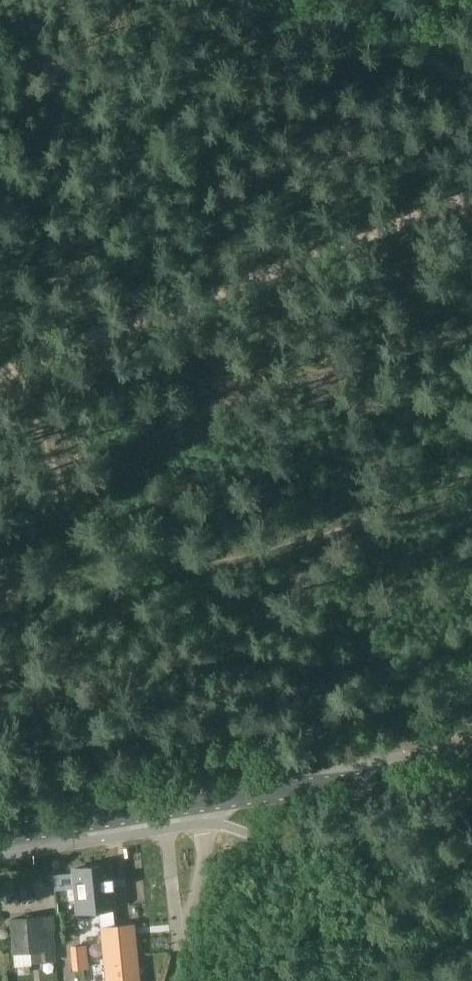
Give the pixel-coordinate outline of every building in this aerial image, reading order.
[(108,866),(72,869),(73,882),(77,912),(99,910),(111,908),(113,908),(108,866)] [(36,951),(37,962),(55,960),(51,916),(9,919),(12,953),(36,951)] [(132,924),(100,928),(104,968),(117,967),(116,955),(136,953),(133,924),(132,924)] [(84,946),(71,947),(73,970),(87,968),(84,946)] [(104,968),(106,980),(139,980),(136,953),(116,955),(117,967),(104,968)] [(7,965),(8,980),(29,978),(28,964),(7,965)]
